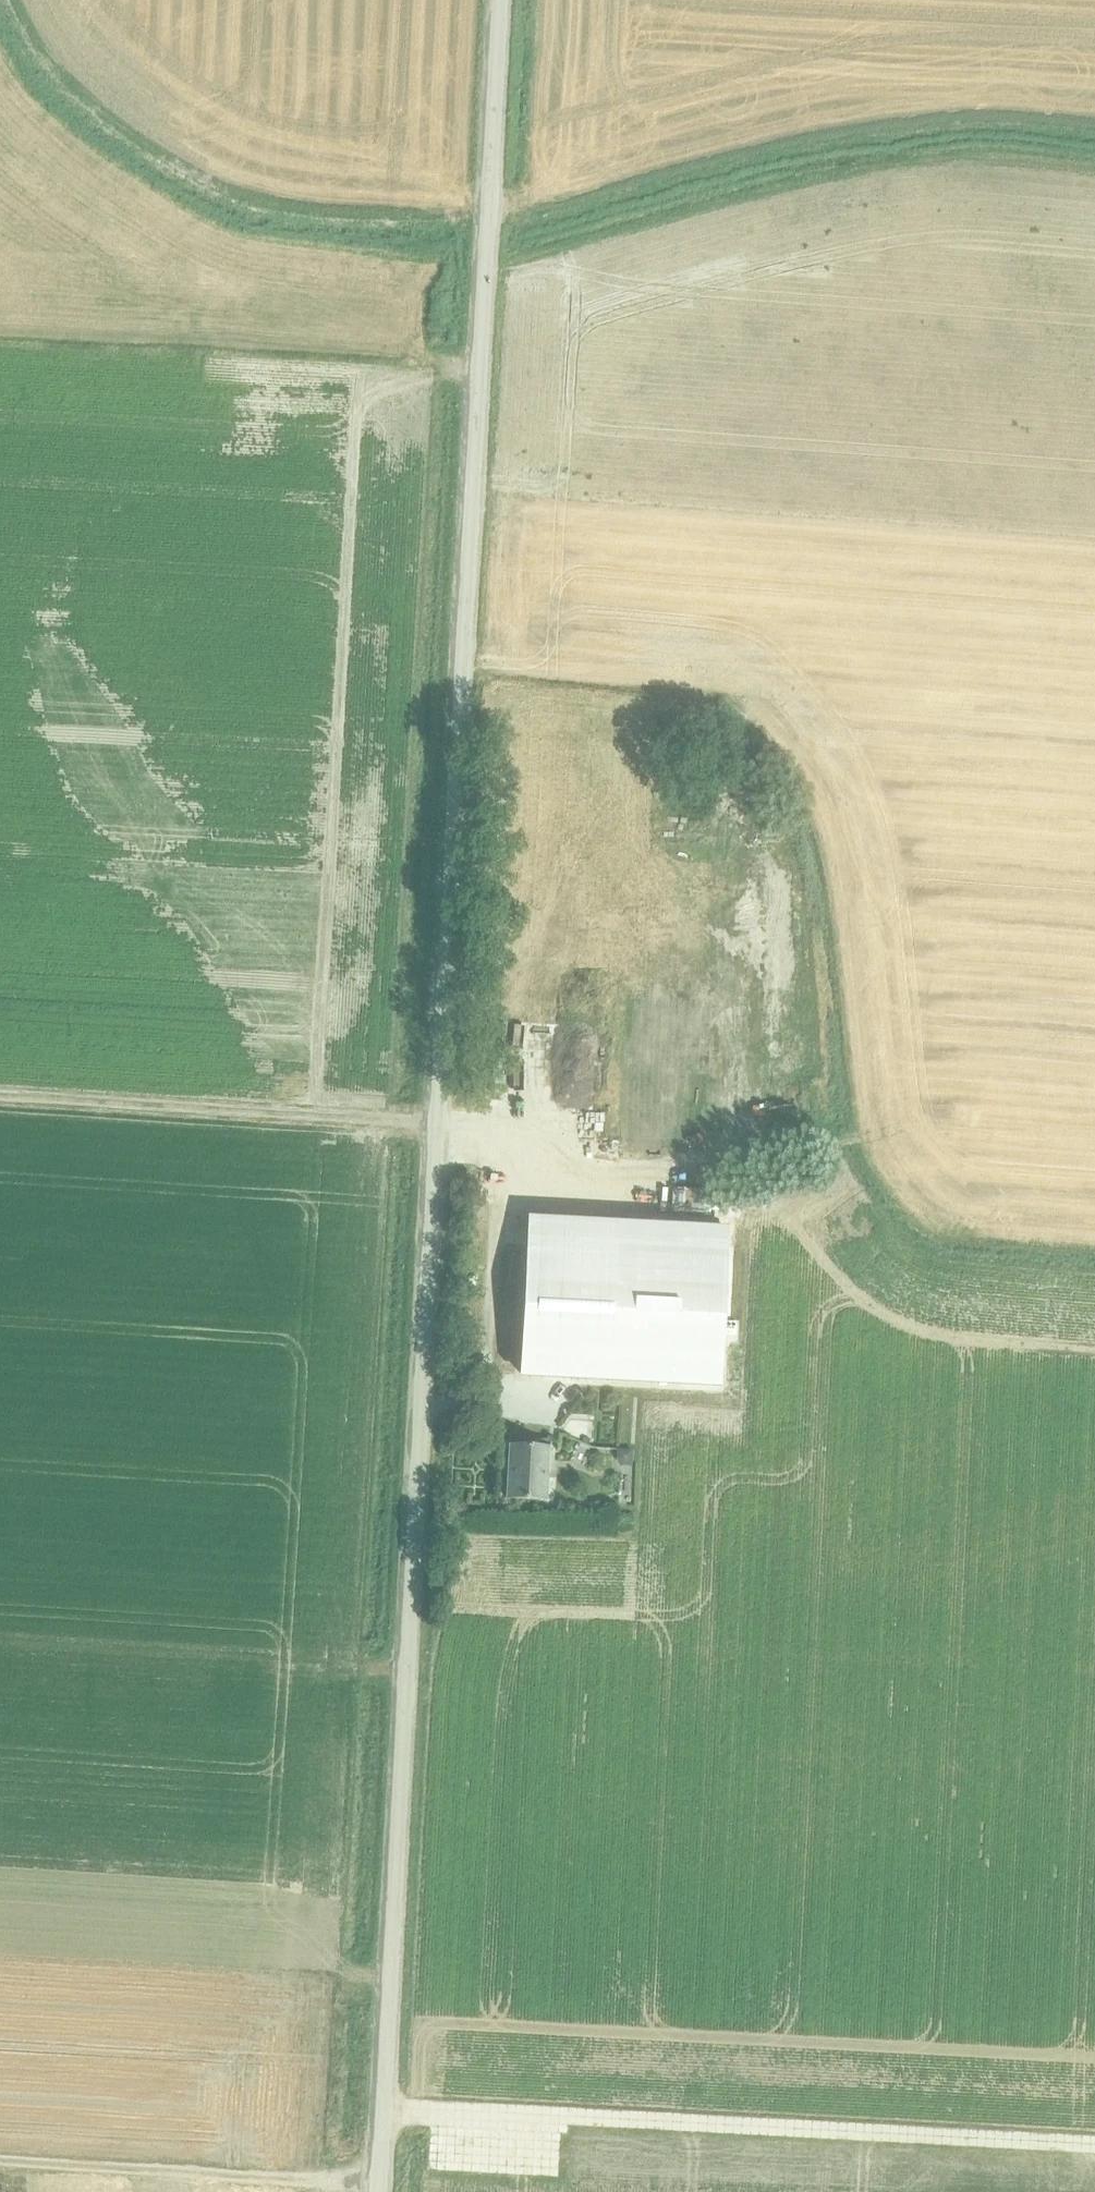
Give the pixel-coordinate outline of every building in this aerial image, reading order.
[(643,1192),(641,1219),(668,1220),(669,1193),(643,1192)] [(527,1258),(521,1374),(717,1385),(723,1254),(615,1248),(613,1282),(555,1279),(556,1260),(527,1258)] [(507,1498),(546,1501),(550,1440),(535,1439),(535,1447),(510,1446),(507,1498)] [(616,1450),(616,1459),(622,1467),(631,1467),(632,1451),(616,1450)]
